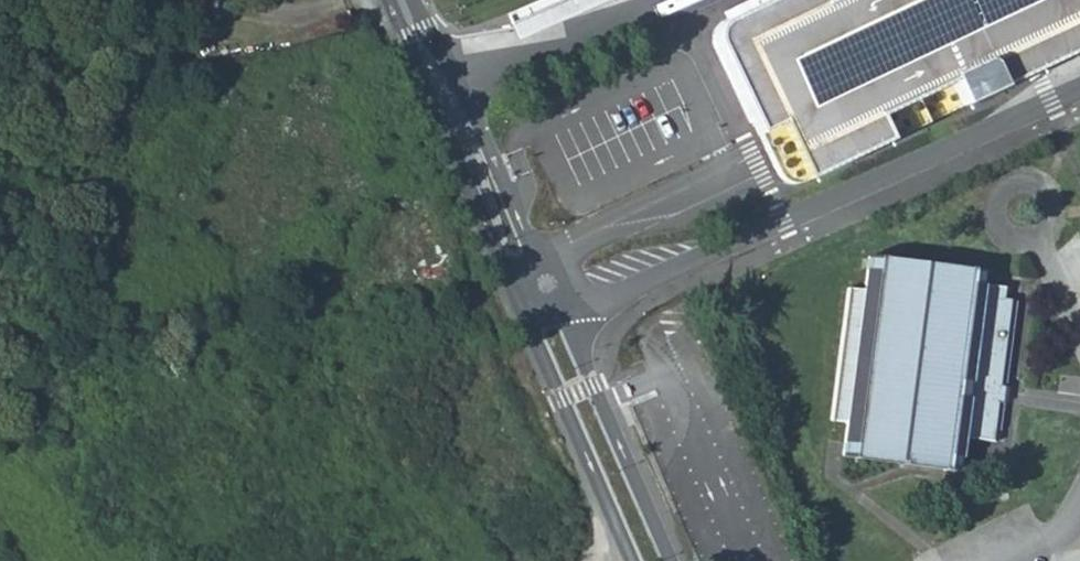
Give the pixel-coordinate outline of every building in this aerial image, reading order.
[(723,22),(715,30),(712,37),(715,48),(763,148),(778,179),(783,184),(790,186),(797,185),(802,184),(1079,57),(1079,0),(769,0),(723,22)] [(979,276),(866,260),(861,292),(845,290),(826,421),(843,423),(838,457),(952,472),(957,439),(993,443),(998,404),(1001,404),(1002,396),(1003,389),(1000,388),(1014,304),(1004,302),(1005,291),(978,288),(979,276)] [(669,349),(694,338),(678,304),(654,315),(669,349)]
